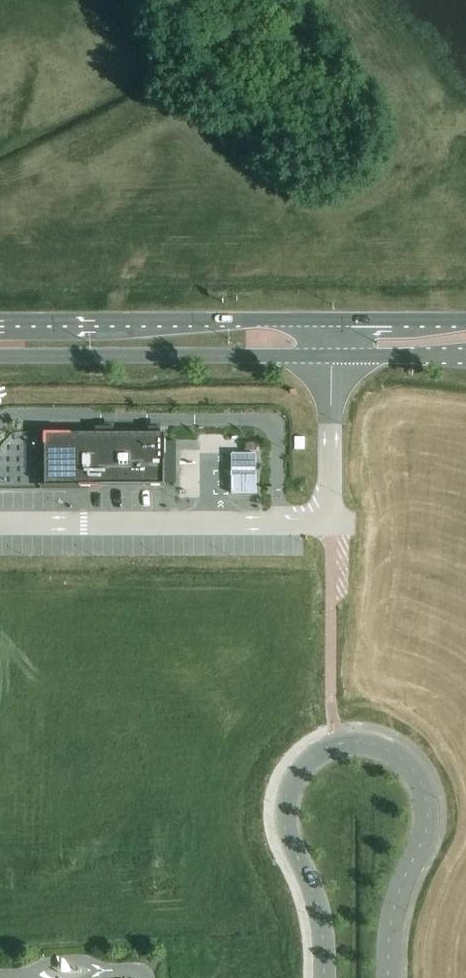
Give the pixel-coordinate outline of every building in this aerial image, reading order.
[(166,442),(166,434),(159,434),(159,428),(149,428),(148,429),(150,429),(150,434),(113,434),(113,428),(96,428),(96,429),(97,429),(97,434),(45,434),(45,486),(166,486),(166,484),(166,442)] [(177,484),(177,442),(166,442),(166,484),(177,484)] [(232,454),(232,493),(232,495),(257,495),(257,454),(244,454),(232,454)] [(61,971),(61,972),(62,973),(68,973),(69,973),(70,971),(70,970),(70,969),(65,961),(64,960),(63,960),(62,959),(62,960),(61,961),(61,969),(61,971)]
